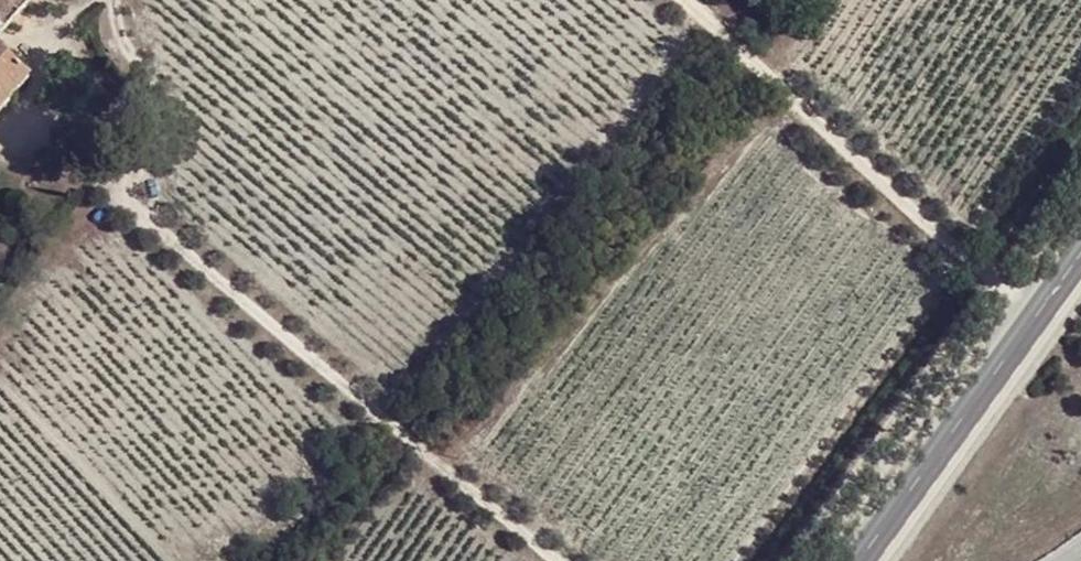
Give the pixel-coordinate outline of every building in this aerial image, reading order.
[(31,0),(0,0),(0,33),(31,0)] [(28,76),(0,50),(0,105),(28,76)]
